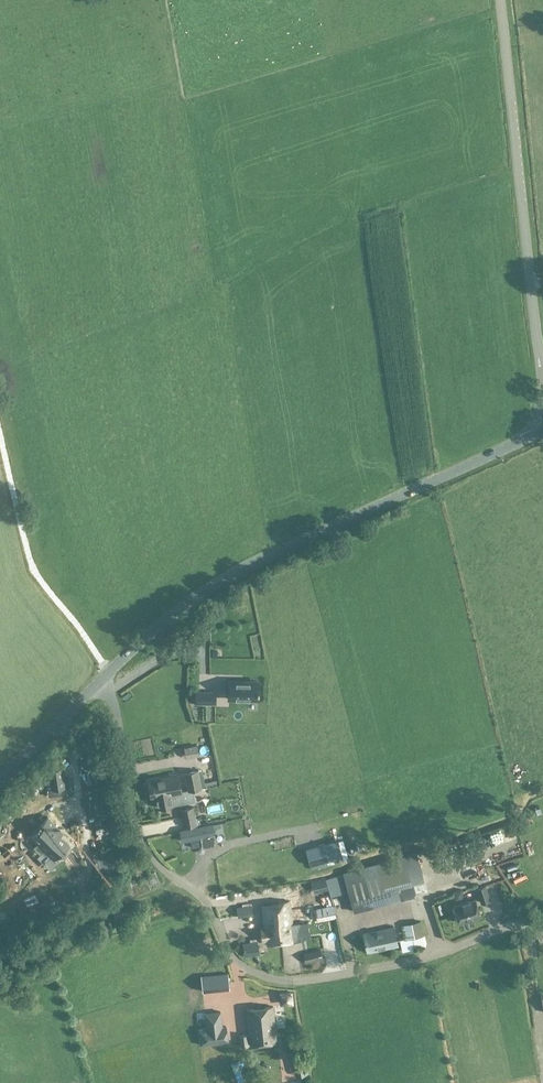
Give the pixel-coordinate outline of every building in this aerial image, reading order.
[(250,652),(247,644),(239,646),(242,654),(250,652)] [(249,699),(258,699),(258,698),(258,692),(259,692),(259,689),(258,689),(258,682),(229,681),(229,699),(249,699)] [(205,704),(211,704),(211,693),(206,693),(197,692),(197,703),(205,704)] [(265,722),(265,713),(248,713),(248,722),(265,722)] [(186,758),(199,755),(197,745),(184,747),(186,758)] [(49,770),(51,790),(64,788),(62,769),(49,770)] [(199,770),(184,772),(187,790),(206,786),(203,770),(199,771),(199,770)] [(152,798),(156,797),(159,807),(190,801),(188,790),(182,792),(178,773),(170,774),(170,776),(148,781),(149,782),(146,785),(148,795),(151,796),(152,798)] [(184,826),(197,824),(193,807),(180,809),(184,826)] [(41,827),(32,836),(38,842),(34,847),(41,853),(45,849),(54,858),(69,843),(56,830),(59,827),(48,816),(39,825),(41,827)] [(212,824),(180,830),(182,840),(200,837),(202,846),(216,843),(212,824)] [(510,825),(494,831),(499,846),(516,840),(510,825)] [(338,839),(306,849),(311,865),(343,856),(344,858),(348,857),(345,846),(341,847),(338,839)] [(221,847),(201,866),(205,871),(225,852),(221,847)] [(354,913),(402,899),(414,895),(414,894),(416,893),(413,883),(425,880),(417,852),(375,865),(375,866),(355,872),(354,871),(325,879),(330,896),(348,891),(354,913)] [(127,867),(133,880),(145,875),(139,862),(127,867)] [(150,873),(145,879),(151,885),(157,878),(150,873)] [(486,886),(477,889),(476,889),(481,903),(491,900),(486,886)] [(480,916),(475,899),(454,906),(459,923),(480,916)] [(260,927),(262,941),(266,941),(267,944),(301,939),(299,923),(292,924),(289,900),(262,904),(264,921),(265,927),(260,927)] [(333,905),(315,909),(317,922),(336,918),(333,905)] [(405,939),(424,935),(421,920),(402,925),(405,939)] [(397,945),(393,927),(363,933),(367,952),(397,945)] [(257,940),(242,943),(244,956),(259,954),(257,940)] [(323,960),(321,948),(302,953),(305,964),(323,960)] [(273,1006),(246,1009),(250,1045),(277,1042),(273,1006)] [(204,1013),(206,1029),(198,1030),(200,1045),(228,1042),(226,1027),(221,1027),(220,1012),(204,1013)] [(247,1034),(239,1035),(240,1046),(248,1045),(247,1034)] [(303,1054),(292,1057),(296,1075),(307,1072),(303,1054)]
